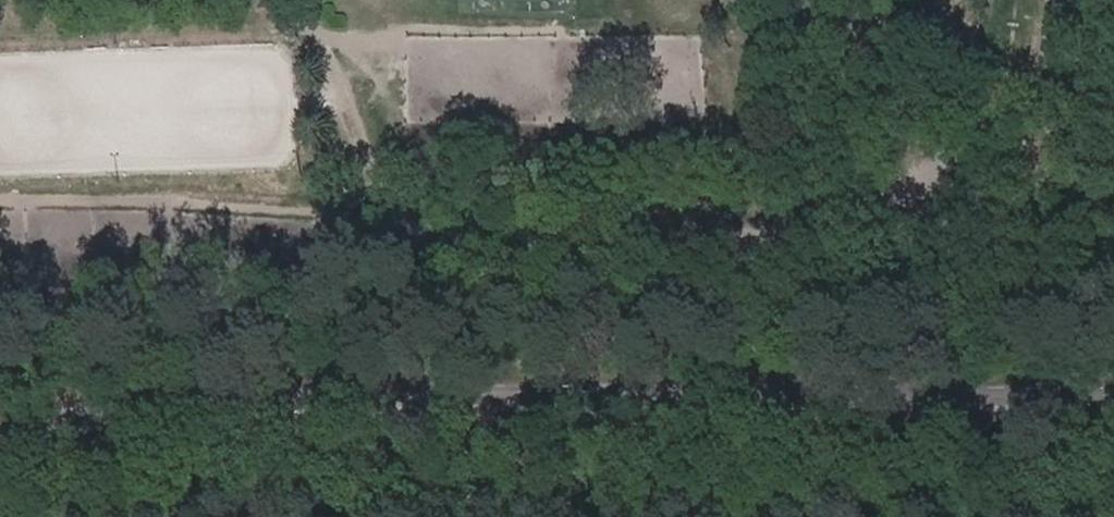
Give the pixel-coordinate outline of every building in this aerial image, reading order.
[(724,68),(707,68),(707,94),(723,95),(724,68)]
